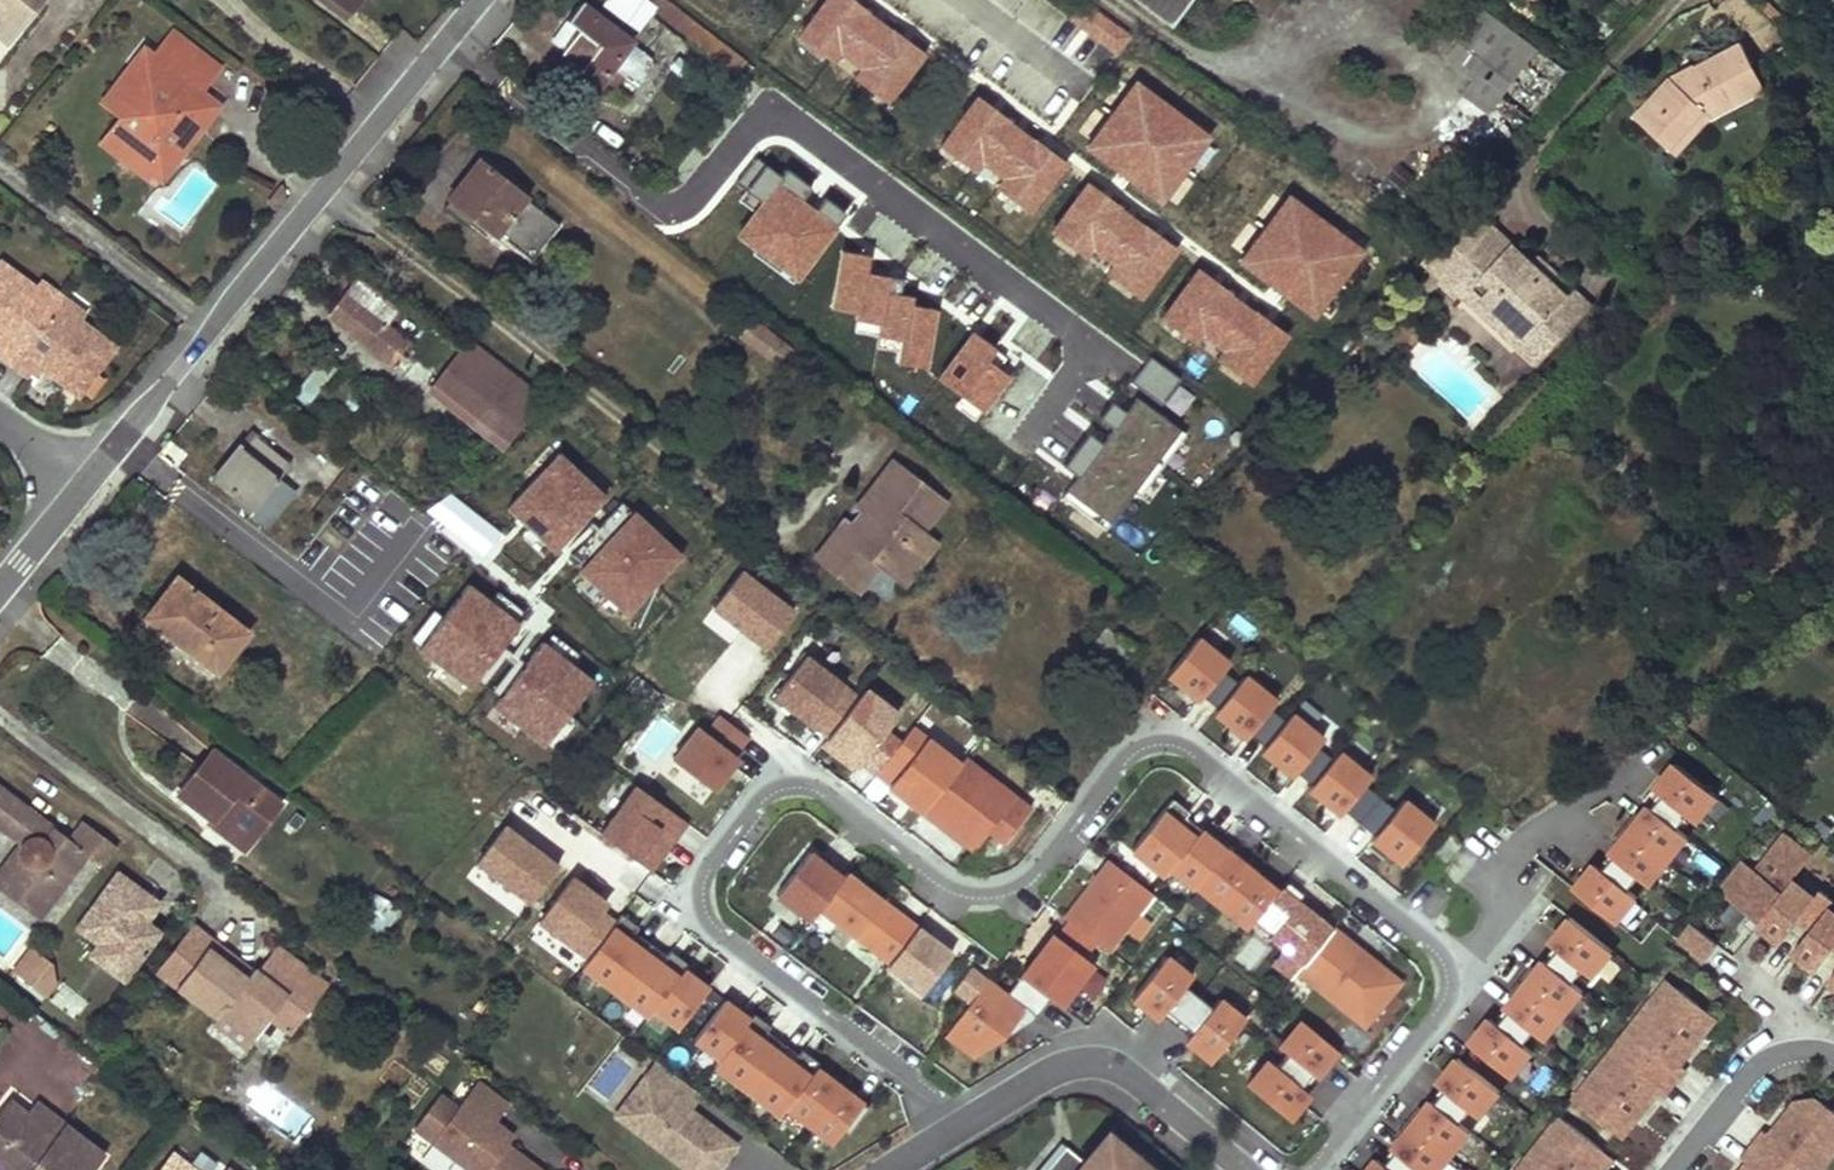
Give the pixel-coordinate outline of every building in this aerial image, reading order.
[(4,15),(19,27),(41,0),(0,0),(0,20),(4,15)] [(343,19),(350,10),(338,0),(318,0),(343,19)] [(350,10),(358,0),(338,0),(350,10)] [(630,24),(646,0),(608,0),(604,5),(630,24)] [(716,61),(727,45),(707,30),(694,19),(668,0),(653,0),(646,9),(716,61)] [(1170,25),(1189,0),(1136,0),(1170,25)] [(642,50),(580,3),(566,21),(578,29),(563,50),(583,65),(574,76),(594,91),(603,79),(614,87),(623,75),(642,50)] [(1470,15),(1464,11),(1447,35),(1459,44),(1449,58),(1476,78),(1465,93),(1491,112),(1502,98),(1532,119),(1567,71),(1563,68),(1524,38),(1478,4),(1470,15)] [(7,42),(19,27),(4,15),(0,20),(0,36),(7,42)] [(853,47),(879,69),(905,38),(880,17),(853,47)] [(1529,31),(1524,38),(1563,68),(1568,61),(1529,31)] [(160,50),(206,85),(219,69),(173,33),(160,50)] [(805,75),(846,106),(857,91),(835,73),(848,55),(831,41),(805,75)] [(1636,116),(1667,147),(1703,109),(1709,115),(1764,87),(1742,44),(1686,73),(1685,71),(1671,77),(1636,116)] [(103,143),(120,156),(128,147),(157,170),(168,155),(176,162),(204,126),(198,121),(209,107),(190,92),(186,97),(179,91),(183,87),(187,82),(155,57),(145,49),(104,102),(123,117),(103,143)] [(198,121),(204,126),(220,105),(201,91),(206,85),(160,50),(155,57),(187,82),(183,87),(190,92),(209,107),(198,121)] [(642,50),(623,75),(639,86),(653,67),(653,58),(642,50)] [(835,73),(857,91),(872,72),(848,55),(835,73)] [(1029,89),(1038,96),(1054,75),(1045,68),(1032,85),(1029,89)] [(1004,77),(1025,94),(1029,89),(1032,85),(1010,69),(1004,77)] [(762,89),(785,105),(792,96),(769,80),(762,89)] [(179,91),(186,97),(190,92),(183,87),(179,91)] [(1667,147),(1674,153),(1709,115),(1703,109),(1667,147)] [(120,156),(150,179),(154,174),(157,170),(128,147),(120,156)] [(154,174),(162,180),(176,162),(168,155),(157,170),(154,174)] [(449,199),(497,235),(498,233),(506,224),(540,249),(544,245),(515,222),(527,208),(555,231),(560,224),(526,198),(528,197),(480,160),(449,199)] [(798,186),(806,193),(781,224),(782,225),(804,243),(830,264),(847,243),(839,237),(849,225),(861,210),(812,169),(798,186)] [(798,186),(772,217),(781,224),(806,193),(798,186)] [(515,222),(544,245),(555,231),(527,208),(515,222)] [(498,233),(532,259),(540,249),(506,224),(498,233)] [(771,239),(789,254),(797,250),(804,243),(782,225),(771,239)] [(839,237),(847,243),(857,232),(849,225),(839,237)] [(1519,346),(1540,364),(1573,329),(1554,312),(1569,296),(1533,263),(1492,225),(1440,282),(1462,302),(1467,298),(1475,289),(1528,337),(1519,346)] [(1554,312),(1573,329),(1594,306),(1539,256),(1533,263),(1569,296),(1554,312)] [(6,341),(0,348),(0,354),(29,376),(32,372),(38,365),(44,369),(78,395),(81,390),(95,372),(114,346),(80,320),(58,304),(36,288),(1,262),(0,264),(0,337),(6,341)] [(328,315),(391,364),(404,347),(410,352),(415,345),(388,325),(400,310),(358,277),(328,315)] [(41,281),(36,288),(58,304),(63,297),(41,281)] [(1475,289),(1467,298),(1519,346),(1528,337),(1475,289)] [(58,304),(80,320),(85,313),(63,297),(58,304)] [(752,320),(741,335),(792,374),(803,360),(752,320)] [(471,338),(442,375),(501,420),(485,441),(500,452),(544,395),(471,338)] [(38,365),(32,372),(39,377),(44,369),(38,365)] [(95,372),(81,390),(90,397),(103,379),(95,372)] [(426,395),(485,441),(501,420),(442,375),(426,395)] [(290,408),(297,414),(301,407),(294,402),(290,408)] [(213,478),(252,510),(251,512),(267,526),(296,490),(280,477),(291,463),(250,431),(213,478)] [(936,543),(922,532),(945,502),(894,462),(858,507),(863,511),(853,524),(844,534),(838,529),(816,557),(859,591),(880,564),(904,583),(936,543)] [(395,525),(410,506),(366,473),(351,492),(395,525)] [(838,529),(844,534),(853,524),(846,519),(838,529)] [(714,604),(768,647),(797,614),(745,570),(714,604)] [(218,673),(250,631),(177,575),(145,617),(218,673)] [(1093,648),(1117,667),(1131,648),(1107,630),(1093,648)] [(1200,639),(1169,677),(1200,702),(1204,697),(1220,710),(1240,685),(1225,672),(1231,664),(1200,639)] [(807,655),(774,698),(813,729),(846,685),(807,655)] [(1220,710),(1216,714),(1247,740),(1251,735),(1267,748),(1287,723),(1272,710),(1278,702),(1247,676),(1240,685),(1220,710)] [(1267,748),(1263,752),(1294,778),(1298,773),(1314,786),(1335,761),(1319,748),(1325,740),(1294,714),(1287,723),(1267,748)] [(734,754),(748,736),(721,716),(708,733),(699,726),(674,759),(714,790),(739,757),(734,754)] [(923,813),(926,809),(961,765),(913,728),(879,771),(894,782),(890,788),(923,813)] [(180,795),(213,819),(221,809),(256,836),(281,803),(213,751),(180,795)] [(1314,786),(1310,790),(1341,816),(1345,811),(1361,824),(1382,799),(1366,786),(1372,778),(1341,752),(1335,761),(1314,786)] [(1656,781),(1708,822),(1731,793),(1680,752),(1656,781)] [(961,765),(926,809),(942,821),(943,822),(949,815),(987,845),(1021,802),(965,759),(961,765)] [(599,833),(652,871),(671,845),(669,843),(685,821),(634,784),(599,833)] [(41,919),(89,855),(122,879),(136,860),(86,823),(73,841),(0,786),(0,826),(23,843),(20,848),(20,855),(22,860),(26,864),(5,892),(41,919)] [(1373,841),(1403,866),(1436,825),(1406,801),(1397,811),(1382,799),(1361,824),(1377,837),(1373,841)] [(1171,871),(1203,831),(1187,818),(1191,814),(1175,800),(1133,852),(1165,877),(1171,871)] [(1607,849),(1666,891),(1701,843),(1641,801),(1607,849)] [(211,823),(246,849),(256,836),(221,809),(213,819),(211,823)] [(982,852),(987,845),(949,815),(943,822),(942,821),(939,826),(956,840),(960,835),(982,852)] [(688,822),(685,821),(669,843),(671,845),(688,822)] [(475,866),(535,906),(563,867),(506,827),(475,866)] [(1194,889),(1226,850),(1215,840),(1203,831),(1171,871),(1194,889)] [(1793,879),(1812,856),(1784,834),(1756,870),(1741,859),(1717,890),(1759,923),(1793,879)] [(1226,850),(1230,845),(1218,836),(1215,840),(1226,850)] [(0,874),(0,889),(5,892),(26,864),(22,860),(20,855),(20,848),(23,843),(0,874)] [(894,898),(816,848),(786,894),(864,945),(894,898)] [(1575,881),(1628,923),(1646,900),(1593,858),(1575,881)] [(1152,893),(1114,864),(1102,880),(1097,876),(1066,918),(1108,951),(1152,893)] [(1793,879),(1759,923),(1757,925),(1780,943),(1798,919),(1811,929),(1829,908),(1833,901),(1820,890),(1815,897),(1793,879)] [(1293,906),(1277,893),(1256,918),(1273,931),(1268,937),(1284,950),(1303,965),(1328,935),(1333,928),(1298,900),(1293,906)] [(1547,930),(1606,981),(1628,955),(1569,904),(1547,930)] [(1829,908),(1811,929),(1793,953),(1815,971),(1833,947),(1833,912),(1829,908)] [(640,927),(623,914),(583,967),(616,992),(652,944),(636,932),(640,927)] [(1717,944),(1690,923),(1677,939),(1704,961),(1717,944)] [(194,924),(173,952),(192,967),(208,947),(248,977),(254,969),(194,924)] [(1057,925),(1022,969),(1066,1004),(1101,960),(1057,925)] [(953,954),(918,927),(888,966),(923,993),(953,954)] [(1348,940),(1333,928),(1328,935),(1343,946),(1348,940)] [(1343,946),(1328,935),(1303,965),(1298,972),(1365,1026),(1400,982),(1348,940),(1343,946)] [(685,969),(689,964),(672,951),(668,956),(652,944),(616,992),(649,1017),(654,1010),(685,969)] [(158,971),(219,1018),(222,1014),(255,1039),(271,1017),(293,1033),(328,986),(276,946),(257,972),(254,969),(248,977),(208,947),(192,967),(173,952),(158,971)] [(33,948),(14,972),(47,997),(57,984),(53,964),(33,948)] [(1303,965),(1284,950),(1273,965),(1292,980),(1298,972),(1303,965)] [(1507,1000),(1560,1043),(1600,994),(1546,951),(1507,1000)] [(1136,1002),(1166,1024),(1203,976),(1173,953),(1136,1002)] [(953,991),(969,1002),(944,1035),(983,1062),(1029,1006),(972,963),(953,991)] [(701,973),(689,964),(685,969),(697,978),(701,973)] [(685,969),(654,1010),(679,1028),(710,988),(697,978),(685,969)] [(1661,1006),(1676,987),(1668,980),(1653,999),(1661,1006)] [(47,997),(77,1020),(91,1002),(64,982),(61,987),(57,984),(47,997)] [(1653,999),(1621,1040),(1674,1082),(1684,1068),(1680,1065),(1717,1019),(1676,987),(1661,1006),(1653,999)] [(1255,1018),(1232,998),(1199,1035),(1222,1055),(1255,1018)] [(720,1059),(751,1018),(739,1009),(726,1000),(695,1040),(720,1059)] [(751,1018),(755,1014),(743,1005),(739,1009),(751,1018)] [(1473,1034),(1526,1080),(1548,1055),(1495,1009),(1473,1034)] [(219,1018),(215,1024),(248,1048),(255,1039),(222,1014),(219,1018)] [(771,1026),(755,1014),(751,1018),(720,1059),(715,1066),(748,1091),(784,1043),(768,1031),(771,1026)] [(1277,1047),(1316,1079),(1340,1055),(1301,1023),(1277,1047)] [(1674,1082),(1621,1040),(1588,1081),(1597,1087),(1582,1106),(1622,1138),(1659,1092),(1663,1095),(1674,1082)] [(781,1116),(820,1063),(804,1050),(800,1055),(784,1043),(748,1091),(781,1116)] [(1438,1072),(1492,1120),(1516,1094),(1461,1046),(1438,1072)] [(611,1107),(639,1066),(617,1051),(589,1091),(611,1107)] [(737,1144),(697,1114),(694,1119),(687,1114),(690,1109),(701,1094),(658,1061),(646,1077),(660,1088),(632,1126),(690,1169),(718,1169),(737,1144)] [(1250,1084),(1289,1121),(1315,1097),(1270,1061),(1250,1084)] [(880,1101),(828,1065),(798,1108),(850,1144),(880,1101)] [(646,1077),(617,1115),(632,1126),(660,1088),(646,1077)] [(415,1127),(472,1169),(541,1169),(507,1145),(497,1137),(503,1128),(495,1123),(509,1105),(478,1081),(458,1108),(440,1094),(415,1127)] [(1573,1100),(1582,1106),(1597,1087),(1588,1081),(1573,1100)] [(1428,1169),(1461,1169),(1490,1139),(1437,1091),(1393,1138),(1428,1169)] [(1786,1169),(1821,1169),(1833,1154),(1833,1143),(1829,1139),(1833,1133),(1833,1111),(1819,1099),(1795,1103),(1770,1135),(1765,1132),(1755,1146),(1786,1169)] [(106,1158),(66,1127),(57,1138),(28,1116),(9,1101),(0,1112),(0,1169),(96,1169),(106,1158)] [(37,1104),(28,1116),(57,1138),(66,1127),(37,1104)] [(697,1114),(690,1109),(687,1114),(694,1119),(697,1114)] [(1560,1116),(1527,1158),(1535,1164),(1531,1169),(1597,1169),(1599,1169),(1604,1169),(1613,1158),(1560,1116)] [(497,1137),(507,1145),(514,1136),(503,1128),(497,1137)] [(1084,1164),(1069,1153),(1061,1163),(1055,1158),(1046,1169),(1158,1169),(1140,1155),(1135,1161),(1106,1137),(1084,1164)] [(1379,1145),(1358,1169),(1409,1169),(1379,1145)] [(1755,1146),(1744,1159),(1748,1162),(1742,1169),(1786,1169),(1755,1146)] [(161,1169),(196,1169),(173,1153),(161,1169)] [(1535,1164),(1527,1158),(1517,1169),(1531,1169),(1535,1164)]
